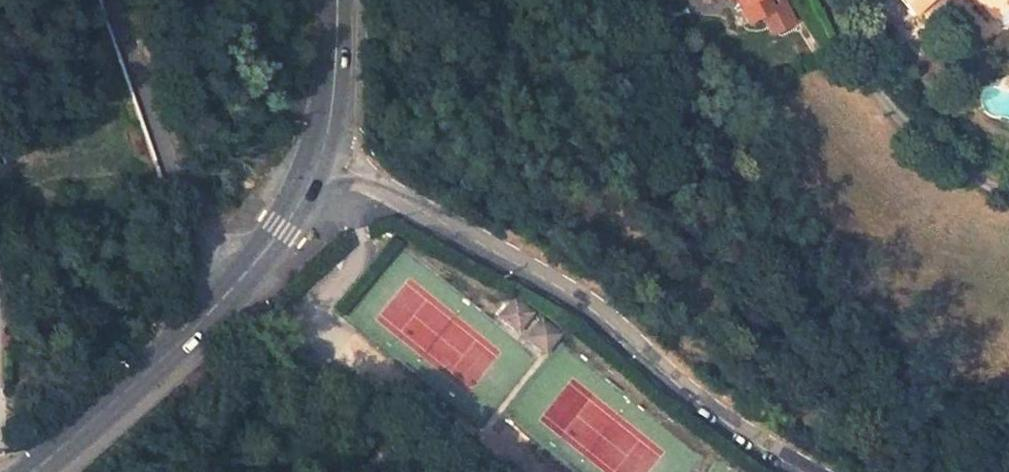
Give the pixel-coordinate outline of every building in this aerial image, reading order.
[(736,3),(748,26),(761,19),(770,38),(797,25),(785,0),(731,0),(736,3)] [(916,17),(935,0),(902,0),(916,17)] [(997,20),(1008,9),(1008,0),(979,0),(997,20)] [(997,20),(1004,28),(1008,29),(1008,9),(997,20)] [(532,313),(514,298),(497,317),(517,332),(532,313)] [(541,319),(525,338),(545,354),(560,335),(541,319)]
